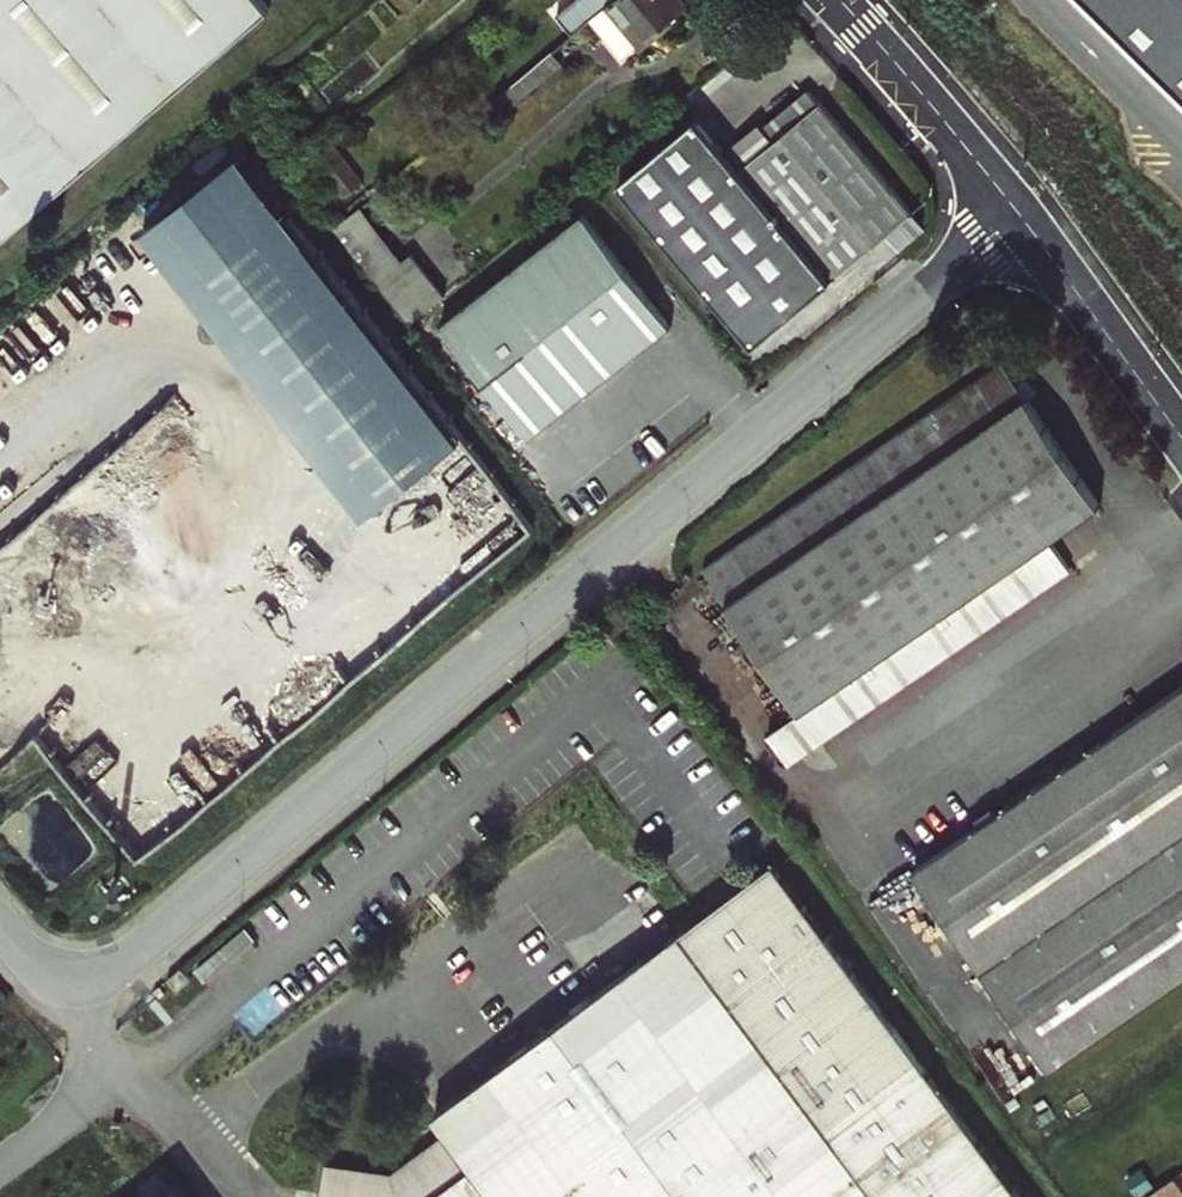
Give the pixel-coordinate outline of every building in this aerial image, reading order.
[(258,0),(0,0),(0,259),(282,28),(258,0)] [(610,2),(628,25),(634,20),(647,36),(688,3),(686,0),(613,0),(610,2)] [(1181,80),(1181,0),(1101,0),(1181,80)] [(486,124),(562,61),(552,50),(476,112),(486,124)] [(912,212),(820,101),(741,164),(833,277),(912,212)] [(833,277),(741,164),(734,170),(694,119),(616,182),(752,347),(833,277)] [(313,161),(318,167),(330,183),(341,197),(361,183),(332,146),(313,161)] [(236,156),(141,232),(187,290),(282,214),(236,156)] [(330,183),(318,167),(305,176),(317,192),(330,183)] [(585,207),(439,322),(528,433),(672,321),(585,207)] [(282,214),(187,290),(366,515),(461,439),(282,214)] [(410,252),(374,280),(408,321),(443,293),(410,252)] [(1097,509),(1001,367),(702,572),(798,712),(1046,543),(1097,509)] [(0,549),(0,582),(5,582),(6,607),(38,646),(35,595),(51,594),(44,585),(51,579),(46,580),(35,566),(42,561),(41,540),(30,526),(58,525),(57,503),(0,549)] [(798,712),(764,736),(784,766),(1067,574),(1046,543),(798,712)] [(909,870),(1045,1067),(1181,975),(1181,682),(909,870)] [(767,861),(503,1056),(426,1112),(438,1128),(444,1136),(387,1179),(317,1169),(314,1194),(312,1194),(309,1195),(306,1196),(304,1196),(1018,1196),(767,861)] [(254,933),(245,922),(195,965),(204,975),(254,933)] [(196,982),(185,969),(174,979),(184,991),(196,982)] [(171,990),(167,984),(158,992),(162,997),(171,990)] [(444,1136),(438,1128),(386,1168),(319,1158),(317,1169),(387,1179),(444,1136)]
